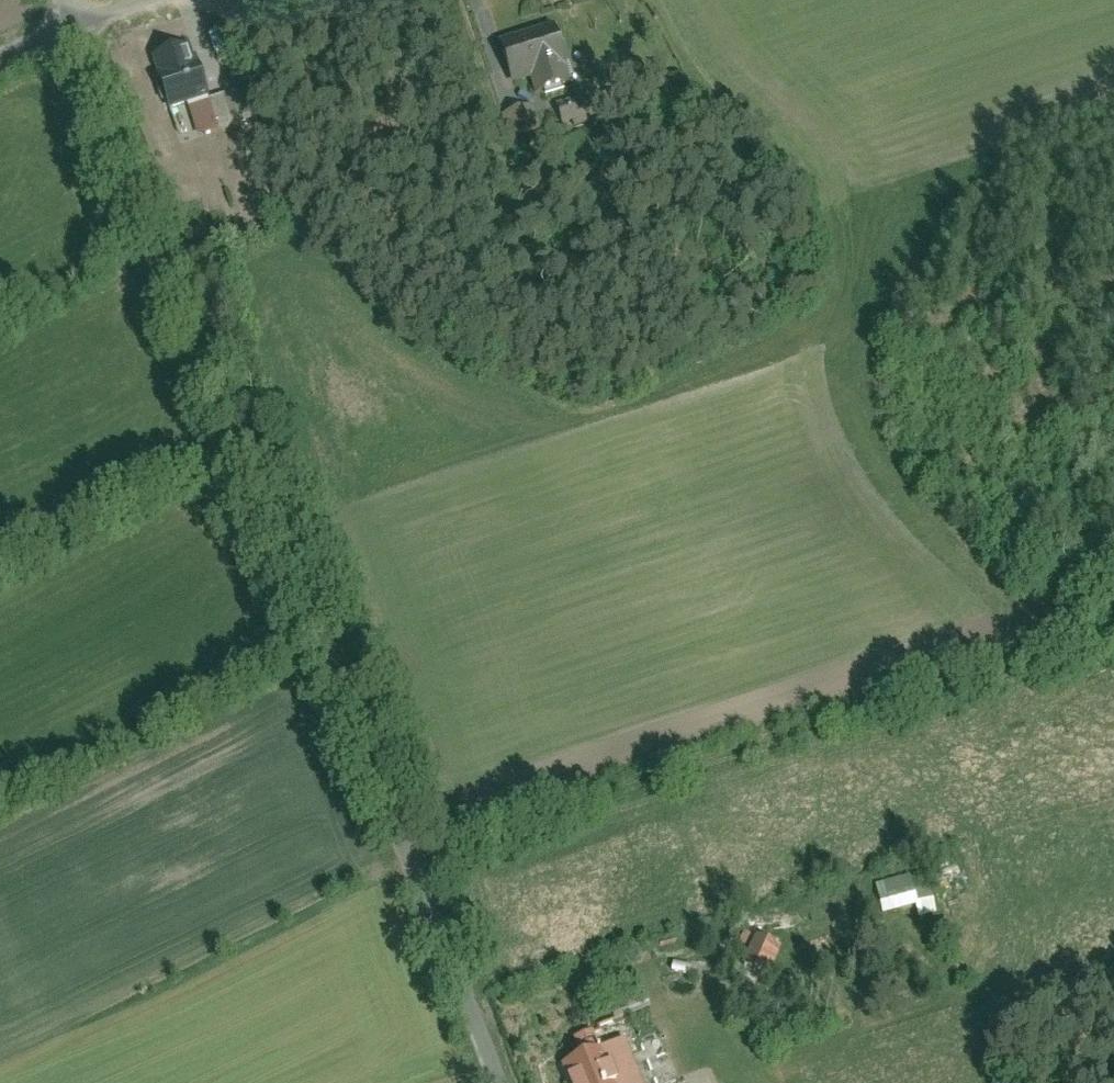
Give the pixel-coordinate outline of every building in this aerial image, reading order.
[(553,25),(498,42),(512,88),(530,83),(535,97),(572,86),(553,25)] [(188,46),(150,58),(169,113),(187,107),(197,137),(217,130),(188,46)] [(921,917),(941,913),(937,888),(921,890),(919,878),(883,884),(888,914),(920,909),(921,917)] [(569,1066),(576,1082),(622,1082),(609,1050),(569,1066)]
